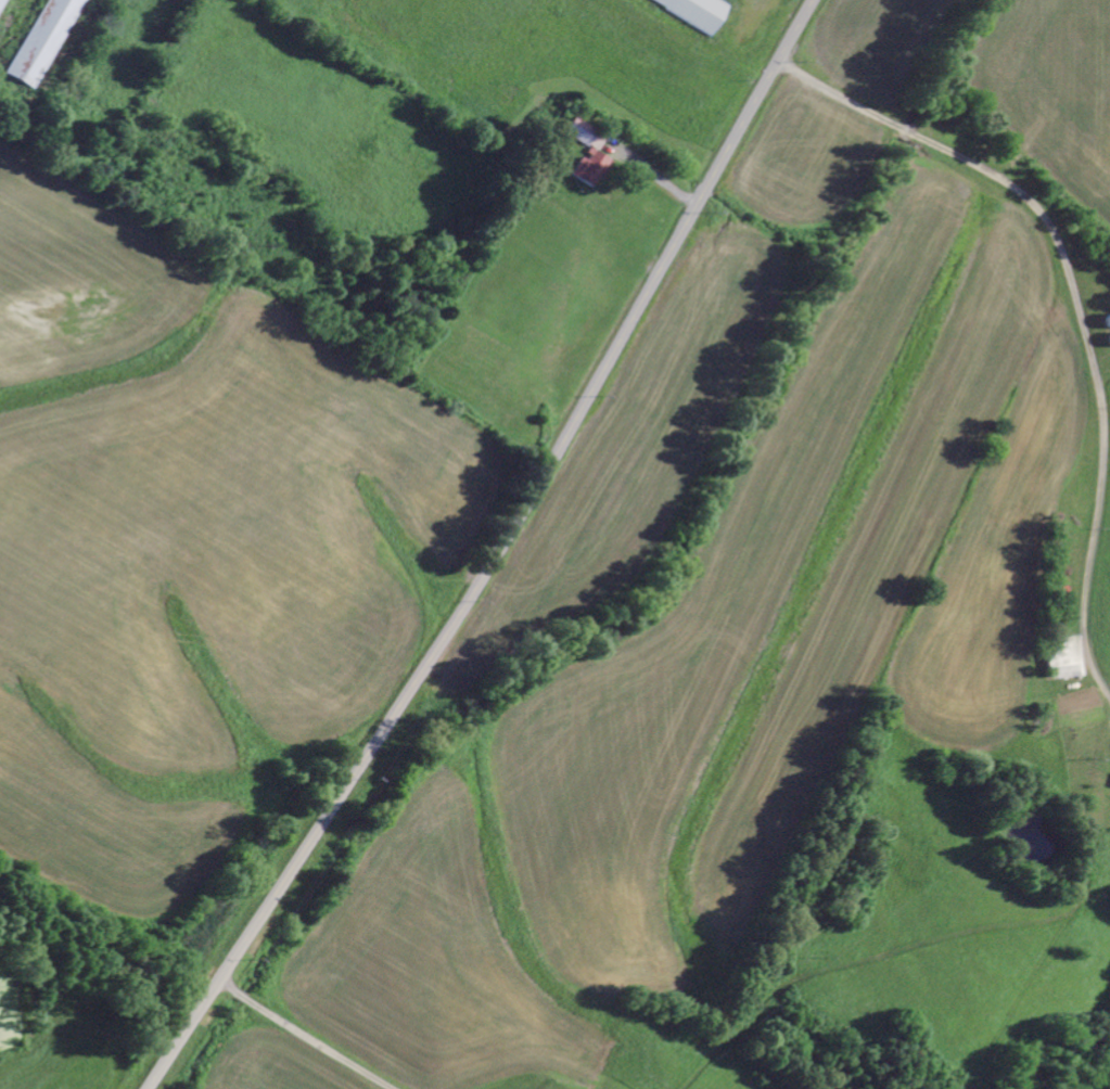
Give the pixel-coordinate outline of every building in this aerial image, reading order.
[(8,0),(0,0),(0,16),(8,0)] [(43,93),(90,0),(48,0),(9,76),(43,93)] [(717,30),(733,0),(662,0),(717,30)] [(598,128),(574,118),(567,135),(591,146),(598,128)] [(592,147),(601,151),(607,135),(598,132),(592,147)] [(586,158),(583,156),(573,175),(597,189),(613,160),(592,148),(586,158)]
